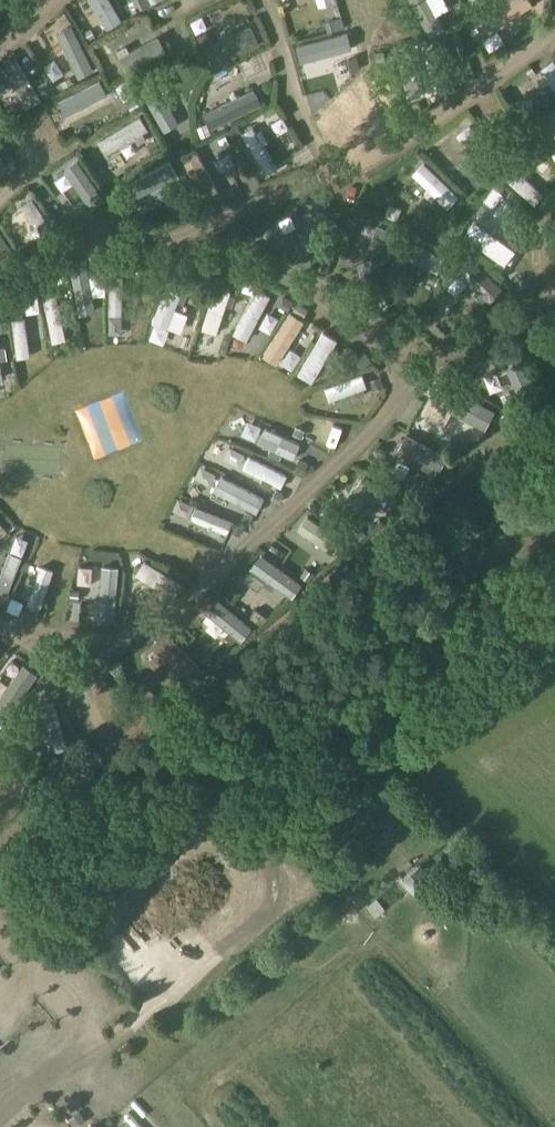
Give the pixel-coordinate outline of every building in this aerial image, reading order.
[(107,28),(121,20),(109,0),(90,0),(95,8),(107,28)] [(429,35),(443,28),(436,14),(429,0),(411,0),(429,35)] [(481,17),(489,31),(532,4),(530,0),(508,0),(481,17)] [(337,28),(335,18),(325,21),(328,31),(337,28)] [(56,31),(79,77),(94,69),(71,23),(56,31)] [(249,25),(234,32),(231,26),(220,32),(223,37),(205,46),(213,64),(258,43),(249,25)] [(201,44),(211,39),(206,30),(197,35),(201,44)] [(347,31),(297,45),(301,61),(352,48),(347,31)] [(125,70),(165,49),(157,36),(118,56),(125,70)] [(409,50),(396,54),(408,98),(420,94),(409,50)] [(33,87),(16,59),(2,68),(27,108),(41,99),(36,91),(33,87)] [(549,82),(544,86),(552,96),(554,94),(554,62),(553,59),(540,69),(549,82)] [(132,76),(137,85),(145,81),(139,72),(132,76)] [(80,103),(82,108),(95,101),(92,96),(105,90),(99,78),(57,99),(63,111),(80,103)] [(347,78),(315,106),(324,117),(356,88),(347,78)] [(55,93),(46,79),(33,87),(36,91),(41,99),(42,101),(55,93)] [(155,80),(141,89),(164,130),(179,121),(155,80)] [(262,102),(254,87),(205,111),(213,126),(262,102)] [(544,97),(533,105),(539,114),(550,106),(544,97)] [(149,129),(140,115),(100,139),(108,153),(149,129)] [(211,132),(207,122),(197,125),(201,136),(211,132)] [(242,131),(237,123),(229,128),(234,136),(242,131)] [(467,157),(474,166),(479,162),(482,164),(493,155),(469,124),(457,134),(472,153),(467,157)] [(252,127),(241,133),(265,174),(276,168),(262,143),(267,140),(261,129),(256,133),(252,127)] [(218,138),(223,147),(230,143),(225,134),(218,138)] [(513,136),(505,145),(513,152),(521,143),(513,136)] [(445,137),(432,147),(442,161),(455,151),(445,137)] [(155,143),(127,165),(136,178),(165,156),(155,143)] [(219,193),(195,149),(181,156),(205,201),(219,193)] [(78,160),(64,169),(92,208),(105,199),(78,160)] [(507,160),(499,170),(534,200),(542,191),(507,160)] [(172,161),(124,184),(131,200),(179,178),(172,161)] [(425,194),(432,201),(436,197),(447,208),(459,196),(424,162),(413,173),(429,189),(425,194)] [(181,179),(171,184),(175,194),(186,190),(181,179)] [(494,188),(484,202),(494,208),(504,195),(494,188)] [(21,206),(43,238),(54,230),(32,198),(21,206)] [(360,272),(379,279),(396,230),(377,223),(360,272)] [(476,223),(464,238),(505,268),(516,253),(476,223)] [(15,256),(0,233),(0,266),(15,256)] [(445,257),(408,238),(401,252),(438,271),(445,257)] [(321,257),(318,268),(328,271),(331,261),(321,257)] [(473,261),(460,275),(489,302),(503,288),(473,261)] [(87,268),(70,271),(79,314),(95,311),(87,268)] [(123,274),(109,274),(108,313),(122,313),(123,274)] [(40,278),(42,290),(52,287),(50,276),(40,278)] [(167,327),(174,310),(185,284),(169,278),(152,321),(167,327)] [(252,294),(255,284),(245,280),(241,290),(252,294)] [(231,291),(217,286),(203,327),(217,332),(231,291)] [(258,288),(234,332),(247,339),(271,295),(258,288)] [(43,294),(52,341),(65,338),(56,291),(43,294)] [(286,296),(281,305),(288,309),(294,300),(286,296)] [(297,301),(292,310),(303,316),(308,307),(297,301)] [(24,304),(10,306),(12,318),(25,316),(24,304)] [(264,355),(276,363),(303,321),(291,313),(264,355)] [(12,318),(17,356),(30,354),(25,316),(12,318)] [(328,355),(333,358),(338,349),(333,346),(337,339),(323,331),(298,373),(312,381),(328,355)] [(516,391),(530,384),(511,339),(496,346),(516,391)] [(372,360),(366,352),(356,360),(362,368),(372,360)] [(355,397),(365,393),(363,388),(366,386),(362,373),(326,386),(331,399),(353,391),(355,397)] [(378,376),(370,380),(374,390),(382,386),(378,376)] [(445,384),(436,403),(452,411),(486,428),(495,409),(445,384)] [(519,410),(510,391),(500,395),(509,414),(519,410)] [(296,426),(294,433),(303,437),(305,430),(296,426)] [(265,427),(258,442),(271,448),(268,454),(280,459),(282,453),(294,459),(301,444),(265,427)] [(399,448),(424,461),(422,466),(435,473),(437,468),(439,469),(447,455),(407,433),(399,448)] [(453,446),(463,451),(468,442),(458,437),(453,446)] [(61,469),(63,456),(15,449),(13,462),(61,469)] [(244,468),(263,477),(260,483),(270,488),(272,482),(281,486),(287,475),(250,456),(244,468)] [(308,462),(300,459),(296,469),(304,472),(308,462)] [(221,476),(214,490),(257,513),(264,499),(221,476)] [(381,504),(389,509),(397,496),(363,476),(355,489),(372,499),(369,504),(378,509),(381,504)] [(278,501),(283,493),(276,489),(271,497),(278,501)] [(208,531),(219,535),(221,531),(227,533),(232,520),(196,505),(191,518),(210,526),(208,531)] [(345,541),(308,515),(298,529),(335,555),(345,541)] [(244,524),(235,520),(232,529),(241,533),(244,524)] [(351,533),(358,540),(366,533),(358,525),(351,533)] [(7,594),(21,558),(8,553),(0,574),(0,591),(7,594)] [(261,555),(252,569),(265,578),(291,596),(300,582),(261,555)] [(144,561),(136,575),(171,595),(179,581),(144,561)] [(70,592),(75,565),(62,562),(56,590),(70,592)] [(27,585),(24,596),(31,598),(29,604),(41,608),(54,570),(42,566),(34,587),(27,585)] [(305,569),(300,577),(309,582),(314,574),(305,569)] [(106,572),(100,620),(115,622),(121,574),(106,572)] [(232,640),(236,635),(241,639),(251,627),(216,598),(206,610),(229,629),(225,634),(232,640)] [(41,611),(32,608),(29,617),(38,620),(41,611)] [(254,608),(249,615),(260,624),(266,616),(254,608)] [(167,632),(152,647),(176,670),(174,673),(184,683),(188,678),(195,684),(207,671),(167,632)] [(208,650),(200,657),(208,666),(216,659),(208,650)] [(0,671),(0,689),(3,691),(22,665),(10,657),(0,671)] [(7,715),(36,674),(23,664),(0,697),(0,709),(7,715)] [(90,666),(80,672),(100,703),(110,696),(90,666)] [(157,695),(149,688),(142,695),(150,702),(157,695)] [(41,704),(55,750),(68,747),(55,700),(41,704)] [(14,776),(23,773),(19,761),(9,765),(14,776)] [(42,777),(44,765),(33,764),(31,776),(42,777)] [(376,898),(366,906),(375,916),(384,907),(376,898)] [(119,1106),(137,1126),(148,1126),(126,1100),(119,1106)]
